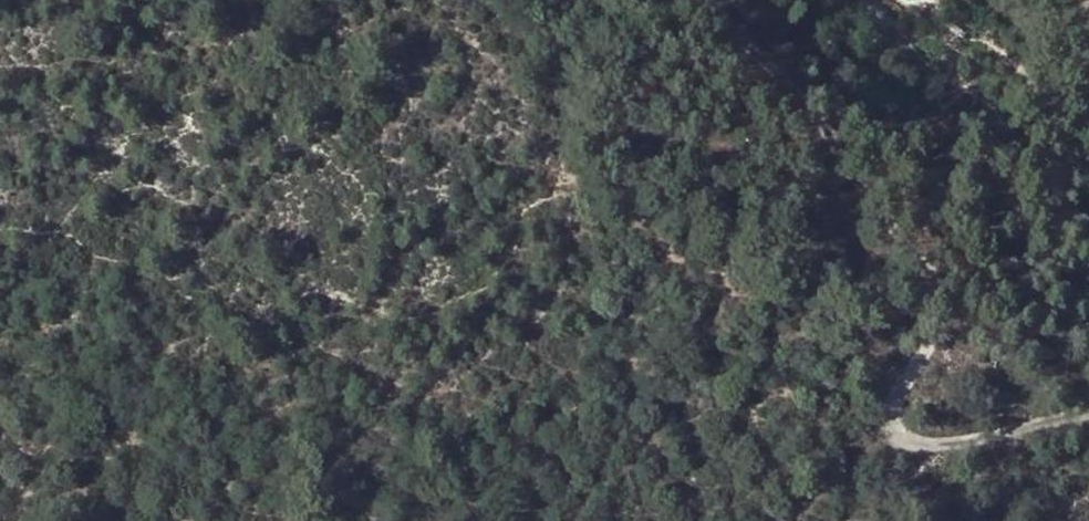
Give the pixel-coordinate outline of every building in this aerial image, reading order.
[(1086,9),(1088,6),(1088,0),(1077,0),(1086,9)]
